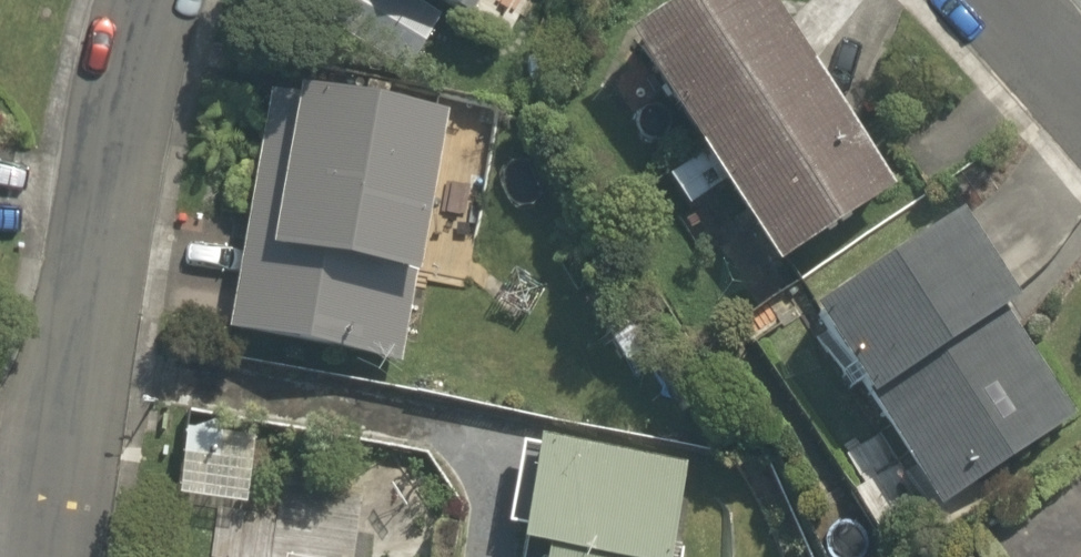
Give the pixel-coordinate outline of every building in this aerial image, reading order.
[(403,73),(439,13),(418,0),(341,0),(325,26),(403,73)] [(470,14),(478,0),(444,0),(470,14)] [(774,267),(889,190),(762,0),(679,0),(621,39),(774,267)] [(225,331),(400,363),(445,124),(269,92),(225,331)] [(689,204),(711,189),(689,160),(668,176),(689,204)] [(1076,439),(1010,331),(1028,321),(966,219),(949,230),(811,313),(939,523),(1076,439)] [(195,472),(229,462),(216,421),(183,431),(195,472)] [(682,466),(536,440),(517,544),(543,549),(542,556),(666,556),(682,466)]
